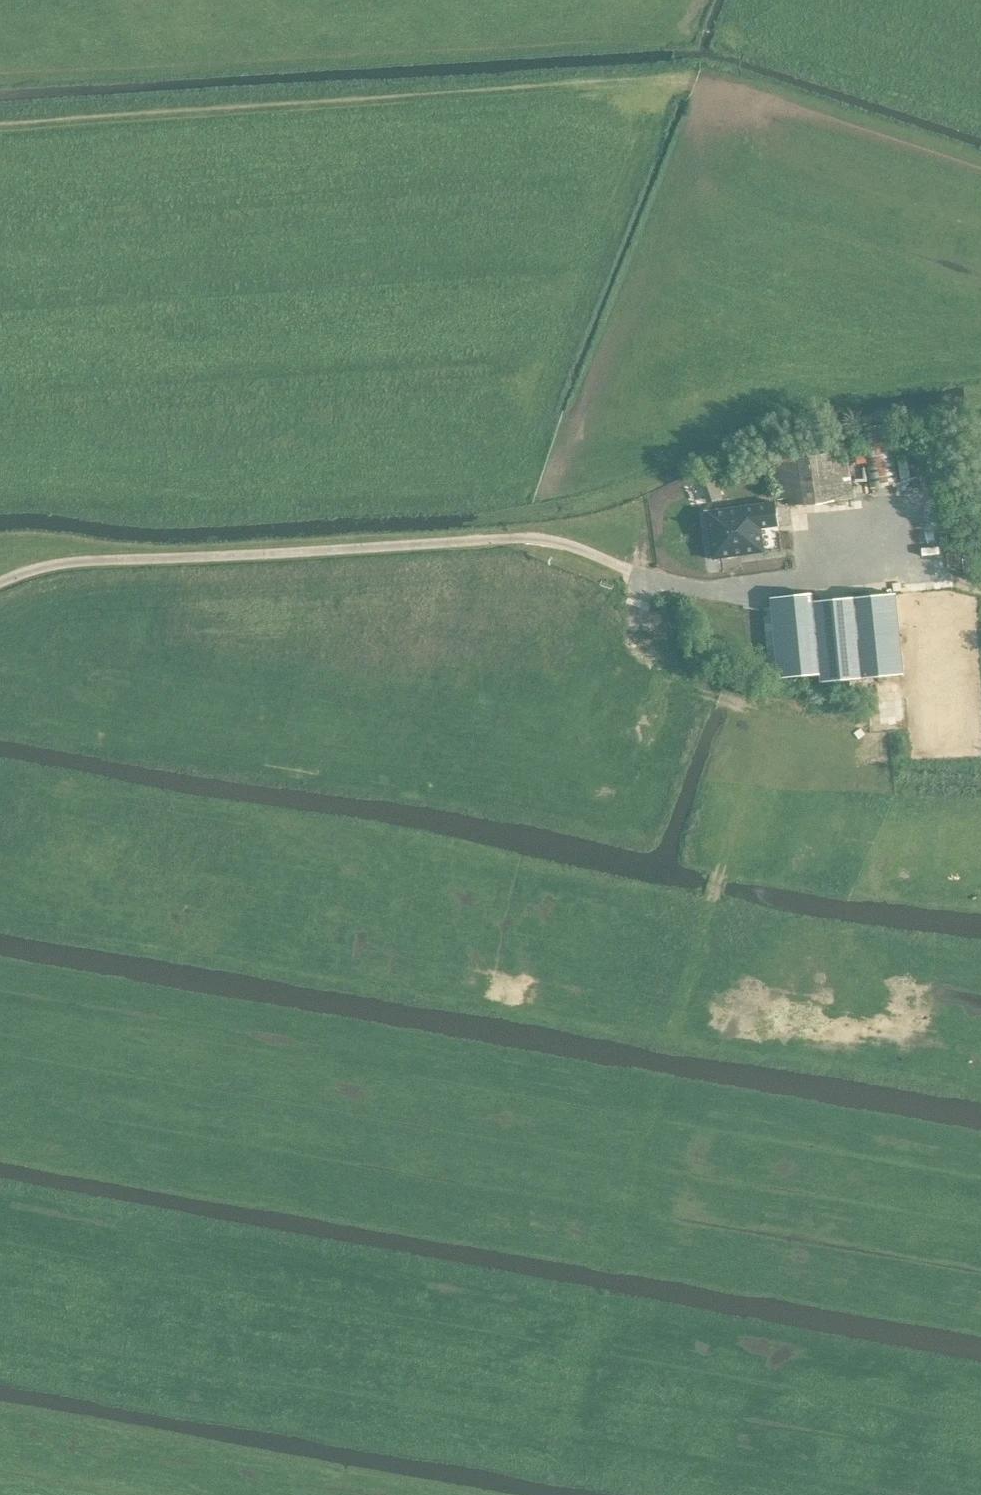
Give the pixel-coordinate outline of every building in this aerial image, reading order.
[(889,423),(859,428),(869,488),(900,483),(889,423)] [(804,504),(804,505),(852,498),(845,451),(797,458),(804,504)] [(775,502),(707,511),(706,511),(712,559),(714,559),(764,552),(761,528),(778,525),(775,502)] [(812,593),(770,597),(778,679),(819,675),(820,682),(903,674),(895,593),(813,601),(812,593)]
